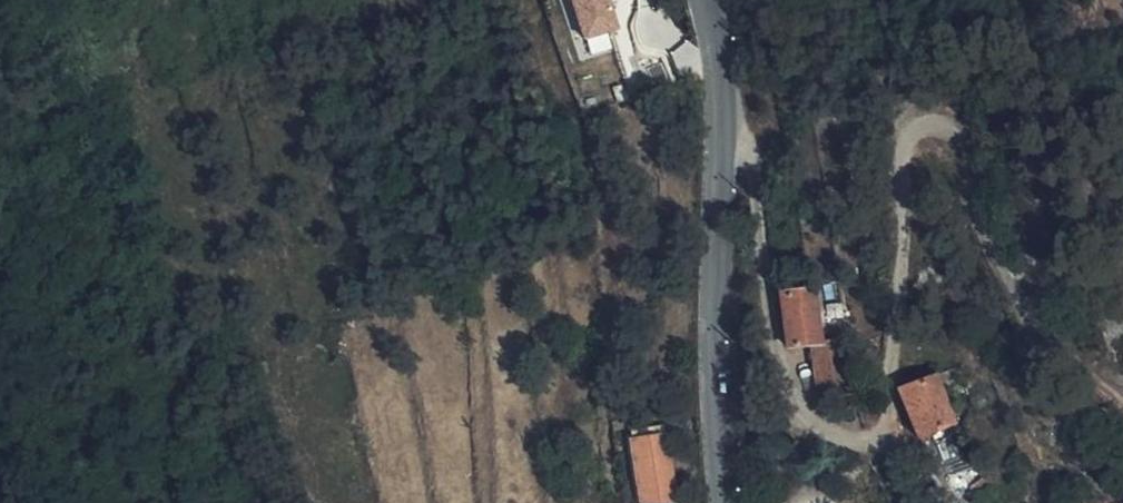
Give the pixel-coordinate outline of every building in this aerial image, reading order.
[(666,37),(651,41),(657,65),(673,60),(666,37)] [(650,80),(676,73),(673,60),(657,65),(647,67),(650,80)] [(813,332),(824,331),(819,279),(789,283),(794,334),(813,332)] [(851,329),(824,331),(813,332),(818,375),(855,371),(851,329)] [(939,361),(903,376),(925,427),(961,413),(939,361)] [(633,431),(634,441),(667,437),(666,426),(633,431)] [(643,502),(673,502),(676,502),(667,437),(634,441),(643,502)]
